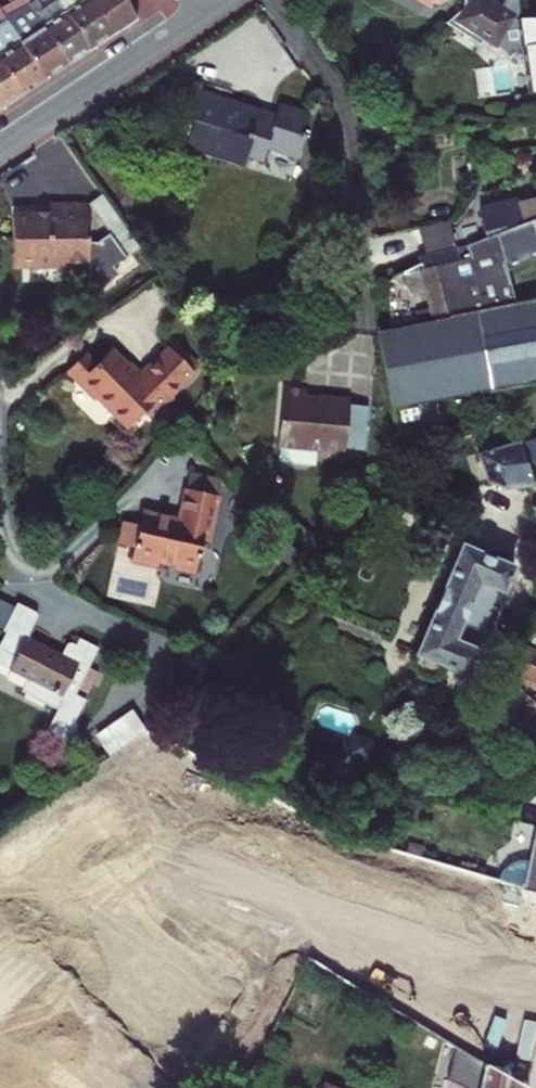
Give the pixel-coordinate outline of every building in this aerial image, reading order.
[(6,19),(42,78),(66,64),(35,14),(27,0),(0,0),(0,9),(6,19)] [(57,2),(88,50),(111,36),(89,0),(59,0),(57,2)] [(111,36),(137,20),(126,0),(89,0),(111,36)] [(471,26),(488,0),(462,0),(460,7),(452,14),(471,26)] [(522,18),(520,0),(506,0),(502,7),(492,0),(488,0),(471,26),(506,49),(526,46),(533,93),(535,92),(535,18),(522,18)] [(56,1),(35,14),(66,64),(88,50),(57,2),(56,1)] [(6,19),(0,23),(0,61),(20,92),(42,78),(6,19)] [(20,92),(0,61),(0,106),(20,92)] [(268,148),(300,157),(307,132),(304,131),(309,111),(280,102),(277,111),(200,88),(191,119),(196,121),(187,150),(245,167),(248,157),(263,162),(268,148)] [(535,219),(535,197),(519,200),(517,197),(479,208),(487,238),(535,219)] [(48,216),(10,218),(12,265),(61,263),(62,270),(88,269),(89,274),(89,280),(94,289),(116,274),(110,265),(124,255),(108,233),(94,243),(87,243),(86,204),(47,205),(48,212),(48,216)] [(466,246),(482,310),(515,303),(507,270),(535,256),(535,219),(487,238),(466,246)] [(466,246),(435,254),(449,317),(482,310),(466,246)] [(515,303),(482,310),(449,317),(386,330),(381,343),(393,408),(535,382),(535,299),(515,303)] [(169,348),(142,375),(139,377),(126,364),(110,349),(95,363),(84,352),(65,370),(77,382),(79,380),(127,429),(145,411),(151,417),(172,397),(170,394),(193,372),(169,348)] [(129,361),(126,364),(139,377),(142,375),(129,361)] [(345,456),(350,398),(320,395),(320,398),(306,397),(307,389),(282,386),(276,446),(317,450),(316,453),(320,453),(326,460),(336,461),(345,456)] [(528,463),(535,460),(535,439),(535,437),(520,442),(528,463)] [(478,454),(487,481),(509,488),(535,485),(528,463),(520,442),(478,454)] [(457,462),(462,454),(461,452),(457,447),(451,447),(447,451),(447,457),(451,462),(457,462)] [(180,519),(142,510),(139,524),(124,521),(118,544),(134,547),(131,560),(158,567),(160,559),(176,562),(175,568),(195,573),(203,540),(208,541),(219,495),(188,488),(180,519)] [(514,567),(462,545),(416,652),(418,653),(413,664),(418,671),(430,677),(439,673),(444,662),(470,673),(480,650),(478,650),(514,567)] [(23,690),(57,709),(46,732),(69,744),(89,701),(75,694),(79,688),(89,666),(98,647),(80,636),(76,643),(74,641),(68,641),(62,653),(26,634),(38,613),(16,601),(1,629),(5,631),(0,641),(0,649),(1,649),(0,651),(0,664),(28,679),(23,690)] [(522,640),(535,647),(535,632),(528,628),(522,640)] [(522,640),(505,671),(535,688),(535,647),(522,640)] [(99,671),(89,666),(79,688),(88,693),(99,671)] [(535,728),(520,725),(521,720),(513,717),(527,692),(502,677),(484,709),(505,725),(535,747),(535,725),(535,728)] [(113,753),(146,730),(134,713),(101,736),(113,753)] [(523,888),(535,892),(535,836),(530,862),(523,888)] [(523,888),(530,862),(506,856),(502,870),(499,882),(521,888),(523,888)] [(488,879),(499,882),(502,870),(491,867),(488,879)] [(0,1040),(0,1087),(50,1087),(0,1040)] [(528,1087),(483,1061),(453,1044),(445,1075),(467,1087),(528,1087)]
